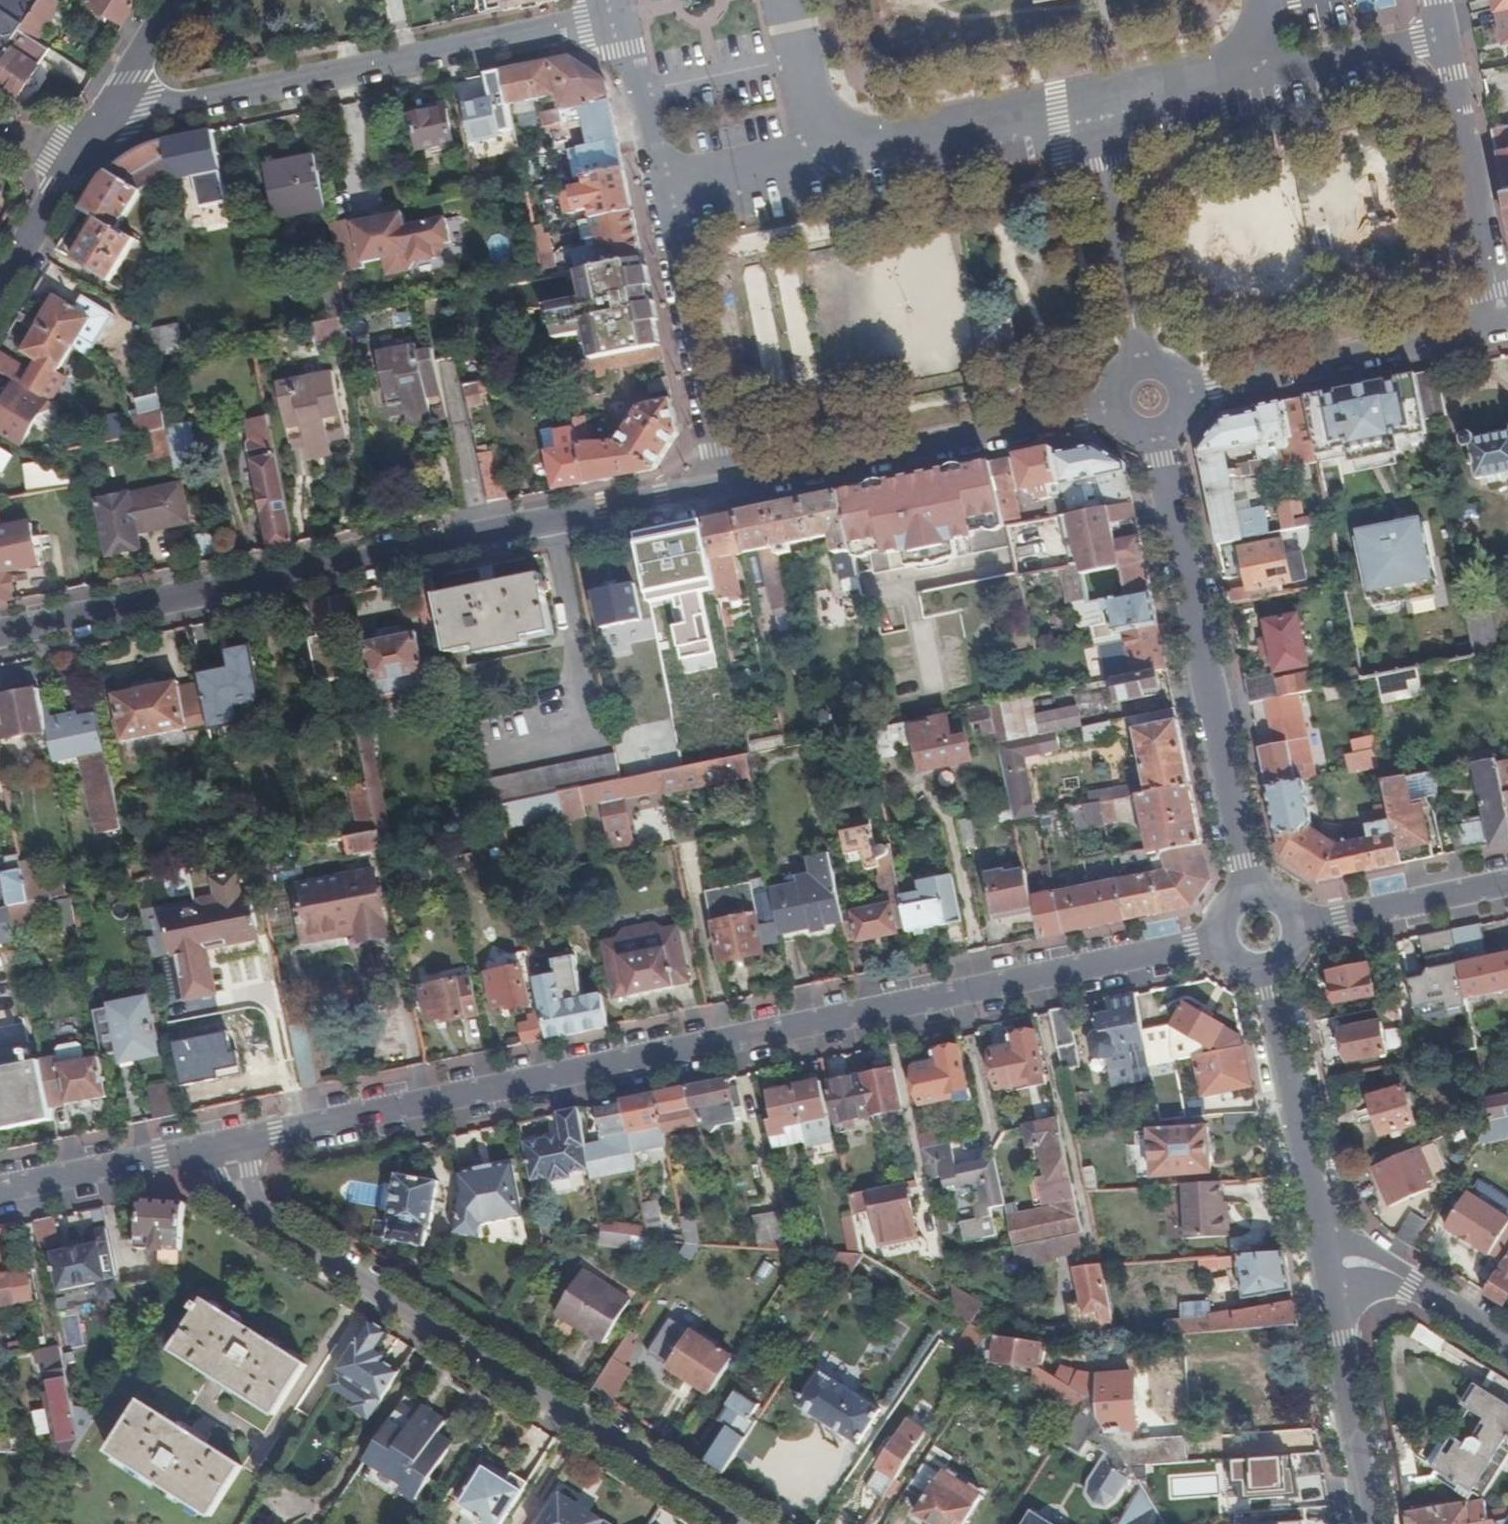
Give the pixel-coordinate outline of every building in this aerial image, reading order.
[(38,5),(31,0),(0,0),(0,60),(21,30),(38,5)] [(57,0),(41,0),(38,5),(21,30),(38,41),(63,3),(57,0)] [(141,0),(94,0),(91,5),(125,26),(130,18),(141,0)] [(509,10),(525,7),(524,0),(489,0),(491,9),(507,6),(509,10)] [(1500,9),(1507,8),(1507,0),(1498,0),(1500,9)] [(1500,9),(1507,44),(1507,43),(1507,8),(1500,9)] [(21,30),(0,60),(0,85),(19,98),(51,50),(38,41),(21,30)] [(600,175),(625,170),(613,114),(607,82),(571,59),(533,66),(503,73),(509,105),(534,100),(535,108),(541,107),(540,105),(547,103),(546,98),(560,95),(565,124),(581,121),(580,117),(588,116),(587,113),(593,113),(596,129),(592,130),(597,152),(595,152),(596,159),(600,175)] [(509,105),(503,73),(488,76),(494,104),(484,106),(483,103),(467,106),(475,142),(503,136),(500,118),(512,116),(511,113),(509,105)] [(511,113),(535,108),(534,100),(509,105),(511,113)] [(421,150),(455,143),(447,110),(431,114),(430,110),(415,113),(415,117),(414,117),(421,150)] [(514,126),(516,134),(545,128),(543,119),(514,126)] [(1496,130),(1502,162),(1505,178),(1507,190),(1507,189),(1507,127),(1496,130)] [(222,172),(214,132),(187,138),(167,142),(151,145),(132,154),(121,162),(110,172),(143,192),(170,177),(172,182),(222,172)] [(327,209),(316,158),(298,161),(299,168),(270,173),(280,219),(327,209)] [(576,181),(586,179),(600,175),(596,159),(572,164),(576,181)] [(605,266),(644,258),(638,230),(630,192),(625,170),(600,175),(586,179),(588,188),(575,191),(576,196),(571,197),(572,202),(578,201),(580,212),(593,210),(605,266)] [(540,188),(542,187),(538,171),(524,174),(526,184),(528,190),(540,188)] [(83,212),(119,231),(143,192),(110,172),(99,186),(83,212)] [(528,190),(537,238),(551,234),(545,205),(543,205),(540,188),(528,190)] [(119,231),(83,212),(76,224),(60,250),(113,283),(138,242),(119,231)] [(356,227),(340,230),(345,257),(362,254),(365,264),(414,254),(406,214),(356,224),(356,227)] [(319,231),(323,247),(335,245),(331,228),(319,231)] [(323,247),(326,264),(338,262),(335,245),(323,247)] [(594,361),(662,346),(653,302),(644,258),(605,266),(578,272),(582,292),(572,295),(573,300),(560,303),(564,320),(555,322),(558,339),(584,334),(597,331),(600,343),(591,345),(594,361)] [(582,292),(578,272),(567,273),(572,295),(582,292)] [(325,295),(331,322),(341,320),(350,318),(345,291),(325,295)] [(385,311),(399,308),(397,296),(382,299),(385,311)] [(57,300),(40,326),(75,347),(94,315),(87,312),(85,316),(57,300)] [(551,323),(555,322),(564,320),(560,303),(547,306),(551,323)] [(36,324),(26,317),(23,323),(33,329),(36,324)] [(344,337),(341,320),(331,322),(318,325),(322,342),(344,337)] [(185,352),(179,325),(149,332),(154,358),(185,352)] [(40,326),(24,353),(42,363),(57,372),(42,397),(52,403),(67,378),(59,373),(75,347),(40,326)] [(587,346),(591,345),(600,343),(597,331),(584,334),(587,346)] [(614,370),(665,359),(662,346),(594,361),(565,367),(569,387),(598,381),(598,378),(609,375),(607,368),(613,367),(614,370)] [(449,419),(436,351),(421,353),(420,347),(380,355),(391,411),(416,406),(419,424),(434,421),(449,419)] [(0,353),(0,372),(17,382),(42,397),(57,372),(42,363),(35,374),(0,353)] [(307,446),(309,457),(326,454),(323,437),(347,432),(335,372),(278,384),(290,449),(307,446)] [(1446,418),(1437,372),(1419,376),(1428,423),(1446,418)] [(1428,423),(1419,376),(1363,387),(1306,399),(1318,458),(1338,454),(1337,451),(1349,449),(1352,464),(1402,454),(1399,439),(1411,436),(1411,438),(1430,435),(1428,423)] [(17,382),(0,411),(0,433),(23,447),(40,417),(53,411),(56,406),(52,403),(42,397),(17,382)] [(490,395),(487,382),(467,386),(471,408),(486,405),(484,396),(490,395)] [(620,398),(609,400),(611,408),(621,406),(620,398)] [(1318,458),(1306,399),(1254,409),(1227,415),(1200,454),(1219,546),(1243,541),(1282,533),(1331,524),(1329,515),(1296,521),(1295,517),(1303,515),(1300,502),(1238,514),(1231,477),(1243,477),(1241,470),(1230,472),(1226,453),(1258,446),(1270,444),(1279,442),(1281,451),(1291,449),(1289,440),(1292,440),(1298,468),(1319,465),(1318,458)] [(681,435),(674,400),(643,407),(620,442),(589,444),(580,445),(588,485),(657,470),(681,435)] [(416,406),(391,411),(393,419),(409,417),(412,431),(435,427),(434,421),(419,424),(416,406)] [(166,422),(165,412),(137,419),(145,435),(149,434),(168,430),(167,428),(166,422)] [(145,435),(137,419),(134,415),(110,420),(115,442),(145,435)] [(295,544),(270,417),(247,422),(251,442),(248,444),(251,459),(255,462),(272,549),(295,544)] [(193,418),(166,422),(167,428),(194,423),(193,418)] [(584,421),(576,422),(578,429),(580,445),(589,444),(584,421)] [(194,423),(167,428),(168,430),(173,456),(176,473),(203,468),(194,423)] [(555,491),(588,485),(580,445),(578,429),(559,433),(558,428),(543,430),(545,437),(542,438),(544,446),(546,446),(555,491)] [(168,430),(149,434),(153,461),(173,456),(168,430)] [(326,454),(309,457),(310,462),(334,458),(331,443),(348,439),(347,432),(323,437),(326,454)] [(1477,440),(1476,436),(1473,434),(1465,436),(1463,439),(1464,447),(1467,448),(1470,448),(1477,481),(1507,475),(1507,434),(1477,440)] [(1276,473),(1270,444),(1258,446),(1264,475),(1276,473)] [(14,456),(0,447),(0,472),(3,474),(14,456)] [(1069,515),(1081,567),(1082,567),(1091,605),(1094,604),(1114,601),(1153,593),(1145,555),(1134,501),(1122,503),(1115,476),(1128,473),(1126,464),(1096,447),(1072,452),(1057,455),(1070,515),(1069,515)] [(1054,518),(1069,515),(1070,515),(1057,455),(1055,450),(1020,456),(1029,493),(1036,492),(1038,498),(1043,497),(1044,502),(1050,501),(1054,518)] [(491,505),(509,501),(499,452),(481,455),(491,505)] [(1012,458),(993,462),(1001,494),(1019,490),(1012,458)] [(77,484),(39,461),(25,464),(29,495),(78,486),(77,484)] [(967,468),(944,473),(958,538),(1009,527),(1001,494),(993,462),(967,468)] [(896,482),(842,493),(855,553),(871,549),(876,572),(1014,543),(1009,527),(958,538),(944,473),(896,482)] [(1122,503),(1134,501),(1128,473),(1115,476),(1122,503)] [(190,524),(182,486),(131,497),(131,495),(98,502),(110,558),(143,551),(139,531),(150,529),(150,532),(190,524)] [(740,514),(749,553),(765,550),(769,569),(771,569),(774,582),(786,579),(783,567),(777,568),(775,559),(781,558),(779,547),(835,536),(843,580),(860,577),(855,553),(842,493),(790,504),(740,514)] [(735,556),(749,553),(740,514),(722,518),(705,521),(718,585),(724,611),(731,610),(729,599),(743,596),(735,556)] [(706,587),(718,585),(705,521),(681,526),(689,560),(701,557),(702,562),(700,562),(706,587)] [(16,600),(10,572),(42,565),(41,562),(36,539),(33,524),(1,531),(0,526),(0,604),(16,600)] [(1423,532),(1423,527),(1363,539),(1364,544),(1359,545),(1372,606),(1441,592),(1428,531),(1423,532)] [(637,535),(654,616),(676,612),(659,531),(637,535)] [(223,552),(219,533),(195,538),(199,556),(223,552)] [(1282,533),(1243,541),(1245,550),(1284,541),(1282,533)] [(44,537),(36,539),(41,562),(48,561),(45,548),(47,548),(44,537)] [(1250,590),(1229,594),(1231,607),(1254,602),(1252,594),(1290,586),(1310,581),(1303,555),(1288,558),(1284,541),(1245,550),(1242,550),(1250,590)] [(926,620),(973,611),(969,589),(987,586),(1022,579),(1021,573),(921,594),(926,620)] [(446,630),(450,650),(479,644),(480,651),(529,641),(528,634),(555,629),(544,575),(438,596),(446,630)] [(434,577),(417,581),(425,620),(427,620),(429,633),(446,630),(438,596),(435,580),(434,577)] [(846,592),(863,589),(860,577),(843,580),(846,592)] [(969,589),(973,611),(1026,599),(1022,579),(987,586),(969,589)] [(604,629),(644,621),(636,584),(597,592),(604,629)] [(1252,594),(1254,602),(1292,595),(1290,586),(1252,594)] [(1096,636),(1097,638),(1099,648),(1132,640),(1130,631),(1160,625),(1153,593),(1114,601),(1094,604),(1096,614),(1112,611),(1116,631),(1096,636)] [(332,598),(306,603),(309,616),(304,624),(307,636),(314,640),(322,684),(349,679),(340,639),(332,598)] [(1488,603),(1467,608),(1478,659),(1500,654),(1488,603)] [(1279,674),(1310,667),(1300,619),(1269,625),(1272,641),(1263,643),(1266,660),(1276,658),(1279,674)] [(1137,676),(1159,672),(1169,670),(1164,643),(1160,625),(1130,631),(1132,640),(1130,641),(1137,676)] [(378,682),(381,695),(428,686),(425,673),(427,672),(425,666),(431,665),(425,638),(420,639),(419,634),(368,644),(376,683),(378,682)] [(265,704),(253,642),(226,647),(230,666),(198,673),(200,683),(209,724),(210,730),(243,723),(240,709),(265,704)] [(1418,671),(1379,679),(1384,704),(1423,696),(1418,671)] [(1137,676),(1116,680),(1117,684),(1112,685),(1116,702),(1120,701),(1121,703),(1148,698),(1148,693),(1163,689),(1159,672),(1137,676)] [(1274,677),(1247,682),(1252,705),(1269,701),(1300,695),(1314,692),(1311,676),(1281,682),(1274,677)] [(209,724),(200,683),(181,687),(180,683),(116,696),(126,743),(190,730),(189,727),(209,724)] [(41,690),(0,698),(0,712),(5,739),(49,730),(47,720),(41,690)] [(1304,714),(1300,695),(1269,701),(1273,720),(1304,714)] [(993,706),(999,734),(1001,744),(1041,736),(1037,717),(1033,698),(993,706)] [(993,706),(970,711),(973,726),(983,724),(986,737),(999,734),(993,706)] [(1037,717),(1041,736),(1060,732),(1086,727),(1082,708),(1037,717)] [(1279,746),(1261,751),(1269,789),(1305,782),(1317,779),(1304,714),(1273,720),(1279,746)] [(47,720),(49,730),(55,761),(84,756),(99,834),(123,829),(100,715),(80,719),(81,722),(76,723),(75,715),(47,720)] [(891,726),(871,731),(880,776),(905,771),(900,747),(919,744),(925,770),(973,761),(965,724),(951,726),(949,715),(891,726)] [(1132,789),(1134,798),(1141,797),(1193,786),(1186,748),(1180,721),(1180,720),(1137,730),(1149,786),(1132,789)] [(1113,721),(1087,727),(1090,743),(1116,738),(1113,721)] [(685,769),(748,756),(754,755),(747,722),(739,724),(742,739),(682,752),(685,769)] [(369,723),(358,725),(370,783),(380,831),(380,832),(391,830),(369,723)] [(1001,744),(1016,817),(1017,822),(1040,818),(1027,757),(1064,749),(1060,732),(1041,736),(1001,744)] [(1382,766),(1378,750),(1347,757),(1351,773),(1382,766)] [(483,810),(502,806),(563,794),(624,781),(621,769),(619,756),(478,784),(483,810)] [(665,791),(666,795),(745,779),(747,784),(754,783),(748,756),(685,769),(673,771),(662,773),(665,791)] [(621,769),(624,781),(662,773),(673,771),(670,758),(621,769)] [(1460,854),(1478,850),(1507,845),(1507,813),(1499,766),(1498,761),(1477,765),(1488,823),(1456,829),(1460,854)] [(1507,813),(1507,764),(1499,766),(1507,813)] [(1445,772),(1408,780),(1412,802),(1428,799),(1429,803),(1450,798),(1445,772)] [(654,794),(665,791),(662,773),(624,781),(563,794),(566,809),(568,820),(589,816),(587,805),(604,802),(604,803),(654,794)] [(1390,808),(1391,810),(1423,804),(1429,803),(1428,799),(1412,802),(1408,780),(1385,784),(1390,808)] [(1305,782),(1269,789),(1276,826),(1283,858),(1298,868),(1319,882),(1354,875),(1402,866),(1391,810),(1390,808),(1367,813),(1368,818),(1372,818),(1378,817),(1379,825),(1374,826),(1367,827),(1369,841),(1338,847),(1311,829),(1314,825),(1305,782)] [(351,788),(361,835),(380,831),(370,783),(351,788)] [(1167,852),(1206,845),(1200,816),(1193,786),(1141,797),(1152,850),(1154,854),(1167,852)] [(1132,789),(1115,792),(1117,801),(1134,798),(1132,789)] [(1115,792),(1091,797),(1093,806),(1104,804),(1115,802),(1117,801),(1115,792)] [(502,806),(505,822),(566,809),(563,794),(502,806)] [(1104,804),(1108,826),(1120,824),(1115,802),(1104,804)] [(1093,806),(1087,807),(1091,830),(1108,826),(1104,804),(1093,806)] [(1391,810),(1402,866),(1411,863),(1434,860),(1431,843),(1430,844),(1423,804),(1391,810)] [(961,821),(966,846),(982,842),(977,818),(961,821)] [(856,914),(862,942),(901,935),(896,907),(905,905),(904,897),(894,846),(880,849),(874,819),(842,825),(849,862),(868,859),(871,871),(883,868),(884,876),(882,878),(884,889),(887,890),(888,897),(877,899),(879,909),(856,914)] [(361,835),(339,839),(342,856),(356,854),(357,857),(384,851),(380,832),(380,831),(361,835)] [(1121,881),(1129,921),(1161,914),(1197,907),(1214,881),(1210,862),(1206,845),(1167,852),(1171,871),(1121,881)] [(257,848),(235,852),(237,861),(257,856),(259,856),(257,848)] [(1152,850),(1115,857),(1116,863),(1154,856),(1154,854),(1152,850)] [(784,885),(793,931),(845,921),(844,917),(832,852),(808,857),(812,872),(797,876),(798,882),(784,885)] [(26,879),(21,856),(6,859),(10,875),(5,876),(8,892),(11,906),(31,902),(26,879)] [(6,859),(1,860),(3,867),(0,868),(0,894),(8,892),(5,876),(10,875),(6,859)] [(1038,898),(1046,937),(1058,935),(1067,933),(1059,894),(1053,865),(1045,866),(1052,895),(1038,898)] [(997,915),(1034,908),(1027,871),(1010,875),(1009,872),(989,876),(997,915)] [(310,941),(333,937),(331,929),(359,924),(360,931),(362,937),(388,931),(377,873),(299,888),(305,917),(302,918),(305,932),(308,932),(310,941)] [(31,902),(43,900),(68,894),(65,882),(48,885),(46,875),(26,879),(31,902)] [(207,910),(169,918),(176,954),(181,953),(190,998),(218,993),(209,946),(260,936),(253,901),(244,902),(239,876),(218,881),(221,899),(205,902),(207,910)] [(905,905),(911,933),(949,925),(949,924),(963,921),(953,876),(920,883),(922,893),(904,897),(905,905)] [(1059,894),(1067,933),(1129,921),(1121,881),(1059,894)] [(753,885),(709,894),(724,962),(766,954),(753,885)] [(774,887),(784,933),(793,931),(784,885),(774,887)] [(11,906),(18,938),(29,936),(25,921),(46,917),(43,900),(31,902),(11,906)] [(19,943),(18,938),(11,906),(0,909),(0,947),(19,943)] [(845,921),(850,944),(862,942),(856,914),(844,917),(845,921)] [(331,929),(333,937),(360,931),(359,924),(331,929)] [(676,984),(691,981),(680,928),(666,931),(656,925),(627,931),(620,940),(606,943),(617,996),(633,993),(633,996),(676,987),(676,984)] [(1454,930),(1457,951),(1467,1004),(1468,999),(1507,991),(1507,955),(1488,959),(1481,925),(1454,930)] [(1457,951),(1454,930),(1420,936),(1424,957),(1457,951)] [(1420,964),(1409,966),(1417,1013),(1467,1004),(1457,951),(1424,957),(1420,964)] [(524,967),(489,974),(496,1007),(511,1004),(511,1008),(532,1004),(524,967)] [(1369,967),(1330,974),(1336,1004),(1375,996),(1369,967)] [(447,1023),(482,1015),(474,977),(424,988),(431,1021),(446,1018),(447,1023)] [(1116,1086),(1153,1079),(1149,1065),(1144,1033),(1136,994),(1108,1000),(1111,1013),(1101,1016),(1104,1032),(1098,1033),(1092,1041),(1095,1055),(1101,1060),(1109,1059),(1116,1086)] [(545,1012),(550,1039),(581,1033),(611,1027),(604,995),(559,1004),(558,997),(542,1000),(545,1012)] [(97,1011),(107,1056),(124,1053),(126,1063),(162,1055),(151,998),(115,1006),(116,1008),(97,1011)] [(1176,1060),(1246,1046),(1243,1037),(1188,1005),(1176,1027),(1144,1033),(1149,1065),(1176,1060)] [(1051,1012),(1063,1071),(1081,1068),(1070,1008),(1051,1012)] [(522,1024),(527,1044),(550,1039),(545,1012),(531,1015),(532,1022),(522,1024)] [(1380,1023),(1342,1031),(1348,1063),(1387,1054),(1380,1023)] [(1031,1088),(1047,1084),(1036,1033),(1016,1037),(1018,1048),(992,1053),(999,1089),(1030,1084),(1031,1088)] [(62,1065),(87,1060),(84,1046),(79,1043),(62,1047),(59,1051),(60,1058),(62,1065)] [(1204,1097),(1253,1087),(1246,1046),(1176,1060),(1179,1074),(1199,1071),(1204,1097)] [(955,1103),(971,1100),(960,1048),(940,1053),(942,1063),(915,1069),(923,1105),(954,1099),(955,1103)] [(44,1061),(53,1108),(108,1097),(100,1057),(87,1060),(62,1065),(60,1058),(44,1061)] [(56,1120),(53,1108),(44,1061),(43,1059),(0,1069),(0,1130),(56,1120)] [(874,1117),(903,1110),(895,1070),(865,1076),(874,1117)] [(828,1084),(838,1135),(845,1133),(845,1131),(856,1128),(854,1121),(874,1117),(865,1076),(828,1084)] [(698,1110),(712,1127),(744,1120),(738,1093),(737,1093),(736,1086),(730,1087),(729,1078),(722,1080),(685,1088),(692,1110),(698,1110)] [(151,1087),(157,1120),(181,1114),(174,1081),(151,1087)] [(802,1123),(807,1147),(835,1141),(822,1082),(795,1087),(802,1123)] [(802,1123),(795,1087),(768,1093),(774,1120),(768,1122),(771,1137),(789,1134),(787,1126),(802,1123)] [(692,1110),(685,1088),(669,1091),(656,1094),(664,1133),(695,1127),(692,1110)] [(1404,1088),(1370,1099),(1382,1137),(1416,1125),(1404,1088)] [(664,1133),(656,1094),(640,1097),(623,1100),(633,1152),(667,1145),(666,1141),(664,1133)] [(1488,1100),(1491,1115),(1492,1120),(1507,1117),(1507,1096),(1488,1100)] [(633,1152),(623,1100),(598,1106),(605,1145),(586,1149),(590,1171),(592,1178),(636,1169),(633,1152)] [(1144,1107),(1148,1123),(1161,1122),(1158,1104),(1144,1107)] [(586,1149),(579,1110),(559,1114),(564,1135),(522,1143),(530,1180),(550,1177),(551,1182),(571,1179),(571,1174),(590,1171),(586,1149)] [(1227,1131),(1262,1128),(1259,1114),(1226,1117),(1227,1131)] [(1480,1140),(1507,1135),(1507,1117),(1492,1120),(1480,1140)] [(1078,1204),(1061,1121),(1027,1128),(1031,1149),(1040,1147),(1046,1175),(1045,1175),(1046,1183),(1039,1185),(1044,1211),(1078,1204)] [(1212,1173),(1208,1128),(1151,1131),(1153,1177),(1212,1173)] [(942,1131),(920,1135),(923,1150),(946,1144),(942,1131)] [(923,1150),(929,1178),(943,1175),(947,1190),(961,1188),(963,1196),(977,1193),(979,1200),(974,1201),(979,1219),(961,1222),(966,1242),(996,1236),(992,1208),(1006,1206),(997,1161),(955,1170),(953,1163),(957,1161),(953,1143),(946,1144),(923,1150)] [(1420,1147),(1372,1168),(1390,1206),(1430,1188),(1427,1183),(1434,1180),(1420,1147)] [(1080,1154),(1088,1192),(1100,1191),(1092,1152),(1080,1154)] [(462,1189),(455,1234),(480,1238),(482,1225),(523,1217),(513,1164),(494,1168),(493,1166),(478,1169),(477,1171),(459,1174),(462,1189)] [(426,1247),(429,1229),(433,1230),(439,1182),(398,1176),(391,1223),(394,1224),(391,1241),(426,1247)] [(1223,1182),(1181,1185),(1184,1241),(1232,1237),(1230,1214),(1225,1214),(1224,1204),(1223,1182)] [(851,1195),(853,1206),(873,1202),(880,1239),(917,1233),(907,1184),(889,1188),(851,1195)] [(1504,1263),(1507,1257),(1507,1218),(1470,1194),(1447,1229),(1491,1257),(1492,1255),(1504,1263)] [(161,1252),(181,1254),(185,1204),(160,1202),(141,1201),(139,1238),(162,1240),(161,1252)] [(656,1202),(643,1204),(645,1218),(659,1216),(656,1202)] [(1084,1233),(1078,1204),(1044,1211),(1009,1218),(1015,1248),(1059,1238),(1076,1235),(1084,1233)] [(1411,1214),(1397,1238),(1412,1247),(1426,1224),(1411,1214)] [(687,1242),(687,1244),(701,1245),(694,1215),(682,1218),(687,1242)] [(773,1215),(757,1215),(758,1243),(774,1242),(773,1215)] [(657,1240),(664,1241),(659,1216),(645,1218),(648,1228),(650,1239),(657,1240)] [(850,1254),(863,1256),(855,1217),(843,1219),(850,1254)] [(60,1245),(55,1218),(37,1222),(42,1248),(60,1245)] [(616,1234),(650,1239),(648,1228),(617,1224),(617,1227),(616,1234)] [(611,1226),(600,1228),(602,1233),(611,1234),(611,1226)] [(123,1301),(119,1281),(109,1231),(100,1232),(94,1240),(95,1247),(55,1255),(63,1293),(101,1285),(104,1299),(111,1303),(123,1301)] [(600,1245),(611,1247),(612,1235),(611,1234),(602,1233),(600,1245)] [(655,1253),(657,1240),(650,1239),(616,1234),(611,1234),(612,1235),(611,1247),(655,1253)] [(1081,1254),(1076,1235),(1059,1238),(1060,1243),(1051,1245),(1054,1259),(1081,1254)] [(1015,1248),(1013,1248),(1018,1269),(1054,1261),(1054,1259),(1051,1245),(1060,1243),(1059,1238),(1015,1248)] [(1246,1299),(1292,1291),(1285,1253),(1200,1260),(1201,1269),(1235,1267),(1236,1263),(1239,1262),(1246,1299)] [(829,1273),(845,1285),(863,1256),(850,1254),(841,1254),(829,1273)] [(1485,1294),(1504,1306),(1507,1300),(1507,1257),(1504,1263),(1485,1294)] [(1071,1307),(1075,1343),(1118,1339),(1103,1266),(1093,1268),(1091,1263),(1074,1266),(1083,1305),(1071,1307)] [(17,1303),(12,1276),(7,1277),(2,1278),(0,1271),(0,1306),(17,1303)] [(12,1276),(17,1303),(33,1300),(27,1273),(12,1276)] [(628,1304),(581,1275),(554,1316),(601,1347),(628,1304)] [(958,1315),(953,1289),(950,1288),(955,1314),(958,1315)] [(958,1315),(973,1325),(984,1308),(953,1289),(958,1315)] [(174,1352),(276,1417),(308,1366),(206,1301),(203,1306),(198,1304),(195,1310),(199,1313),(174,1352)] [(1182,1334),(1212,1332),(1212,1323),(1211,1302),(1181,1305),(1182,1323),(1182,1334)] [(1212,1332),(1269,1328),(1298,1325),(1294,1304),(1218,1316),(1220,1322),(1212,1323),(1212,1332)] [(339,1373),(384,1400),(397,1379),(381,1370),(386,1364),(376,1358),(380,1351),(391,1334),(371,1322),(339,1373)] [(645,1357),(710,1398),(732,1364),(667,1322),(645,1357)] [(1169,1335),(1182,1334),(1182,1323),(1168,1324),(1169,1335)] [(1271,1344),(1301,1339),(1298,1325),(1269,1328),(1271,1344)] [(1413,1339),(1438,1349),(1444,1336),(1419,1326),(1413,1339)] [(974,1357),(997,1361),(1001,1336),(989,1335),(974,1357)] [(997,1361),(1037,1368),(1041,1368),(1046,1345),(1047,1343),(1001,1336),(997,1361)] [(51,1374),(67,1371),(62,1347),(38,1353),(39,1364),(48,1362),(51,1374)] [(390,1357),(380,1351),(376,1358),(386,1364),(390,1357)] [(593,1391),(610,1402),(632,1369),(615,1358),(593,1391)] [(381,1370),(397,1379),(402,1373),(386,1364),(381,1370)] [(1035,1383),(1079,1410),(1087,1397),(1057,1378),(1041,1368),(1037,1368),(1035,1383)] [(1087,1397),(1129,1467),(1189,1463),(1187,1437),(1136,1440),(1133,1373),(1096,1376),(1063,1368),(1057,1378),(1087,1397)] [(71,1456),(81,1440),(67,1371),(51,1374),(49,1375),(53,1393),(55,1404),(50,1406),(56,1437),(61,1436),(63,1445),(58,1445),(54,1446),(56,1456),(71,1456)] [(881,1410),(820,1371),(799,1405),(859,1445),(881,1410)] [(1496,1375),(1487,1388),(1474,1385),(1461,1404),(1482,1420),(1465,1445),(1453,1438),(1432,1471),(1493,1505),(1507,1482),(1507,1382),(1496,1375)] [(707,1463),(725,1474),(756,1425),(751,1421),(761,1407),(738,1391),(728,1406),(730,1408),(705,1447),(713,1453),(707,1463)] [(55,1404),(53,1393),(47,1394),(50,1406),(55,1404)] [(1079,1410),(1058,1443),(1080,1456),(1088,1442),(1107,1455),(1089,1483),(1086,1494),(1093,1505),(1104,1508),(1114,1499),(1132,1471),(1129,1467),(1087,1397),(1079,1410)] [(243,1467),(141,1402),(110,1452),(212,1517),(243,1467)] [(429,1411),(447,1422),(448,1420),(424,1405),(419,1413),(403,1403),(399,1409),(421,1424),(429,1411)] [(399,1409),(367,1459),(404,1483),(401,1489),(417,1500),(449,1450),(435,1440),(447,1422),(429,1411),(421,1424),(399,1409)] [(879,1468),(897,1479),(927,1432),(909,1421),(879,1468)] [(1271,1456),(1320,1453),(1316,1430),(1270,1432),(1271,1456)] [(528,1483),(513,1474),(508,1482),(486,1468),(462,1506),(481,1517),(480,1519),(483,1521),(481,1523),(502,1523),(528,1483)] [(925,1500),(916,1515),(931,1523),(965,1523),(983,1496),(979,1494),(981,1489),(972,1484),(970,1488),(957,1479),(959,1475),(951,1470),(948,1474),(944,1472),(941,1476),(927,1468),(912,1492),(925,1500)] [(1238,1517),(1239,1523),(1267,1523),(1264,1487),(1237,1489),(1238,1517)] [(1128,1523),(1164,1523),(1143,1490),(1125,1518),(1128,1523)] [(605,1522),(561,1494),(542,1523),(604,1523),(605,1522)] [(1407,1515),(1409,1523),(1475,1523),(1471,1503),(1407,1515)] [(1034,1513),(1027,1523),(1051,1523),(1034,1513)]
